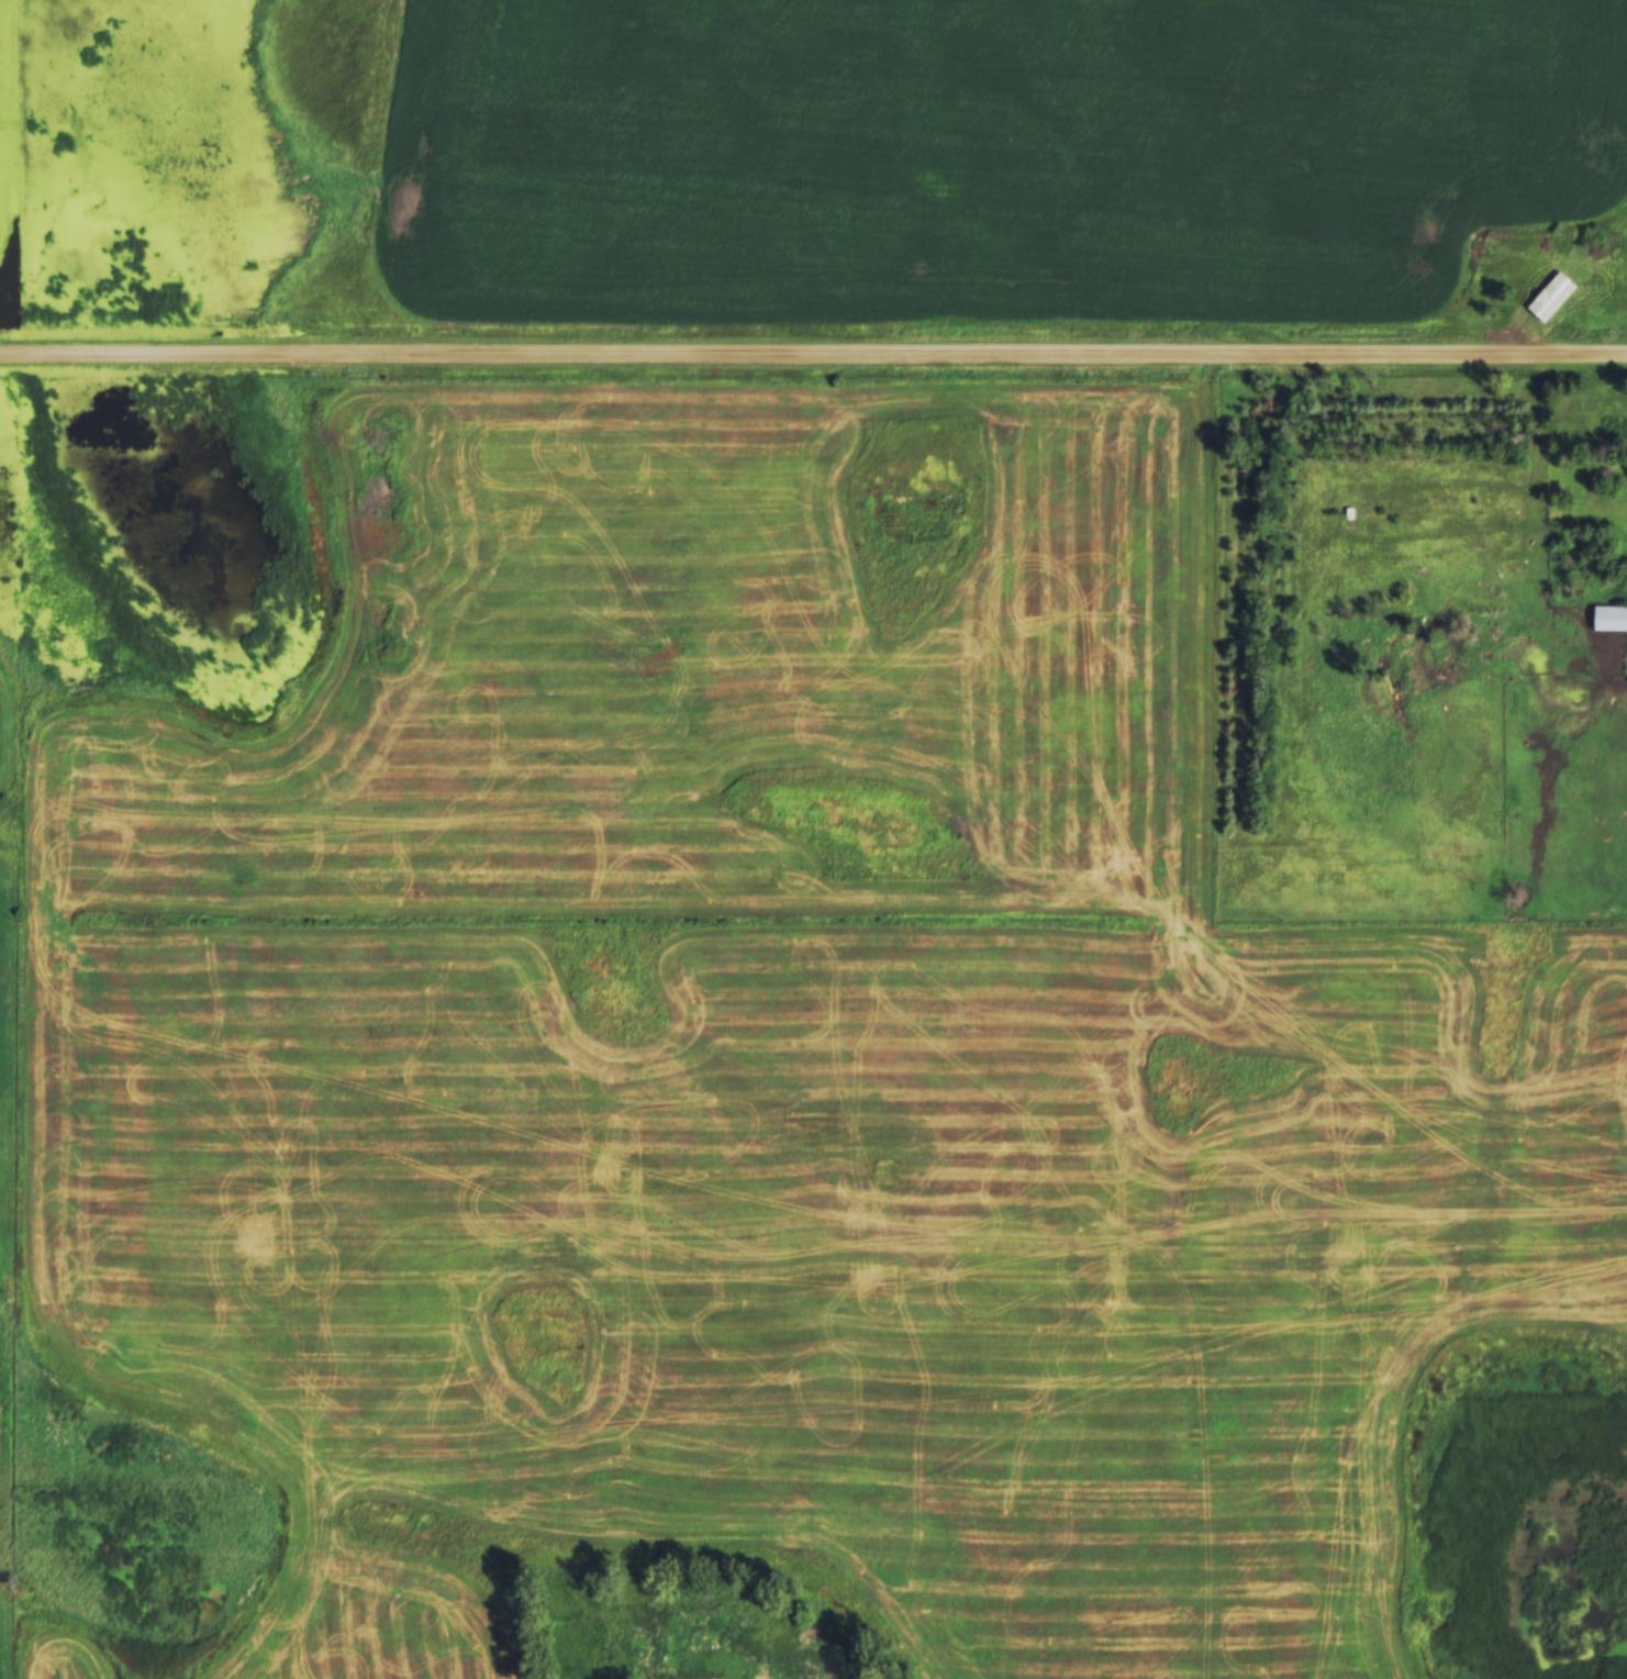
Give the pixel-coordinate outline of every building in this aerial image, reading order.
[(1626,631),(1626,605),(1594,605),(1594,631),(1626,631)]
